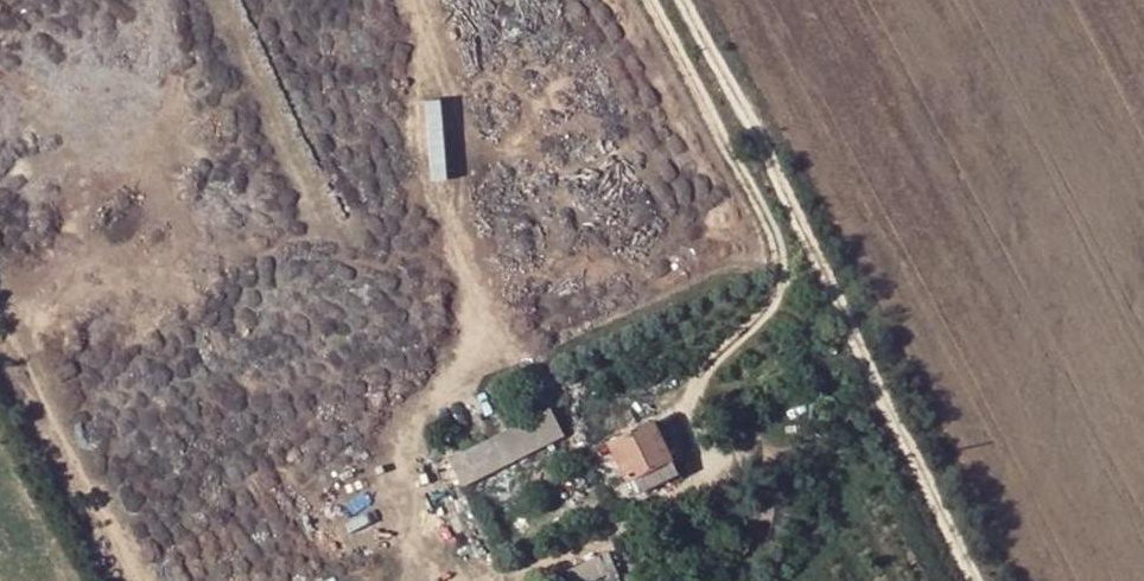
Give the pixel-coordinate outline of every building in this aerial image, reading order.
[(456,485),(560,438),(548,412),(444,459),(456,485)] [(630,494),(672,474),(647,422),(606,441),(630,494)] [(603,575),(596,555),(562,569),(567,580),(588,580),(603,575)]
